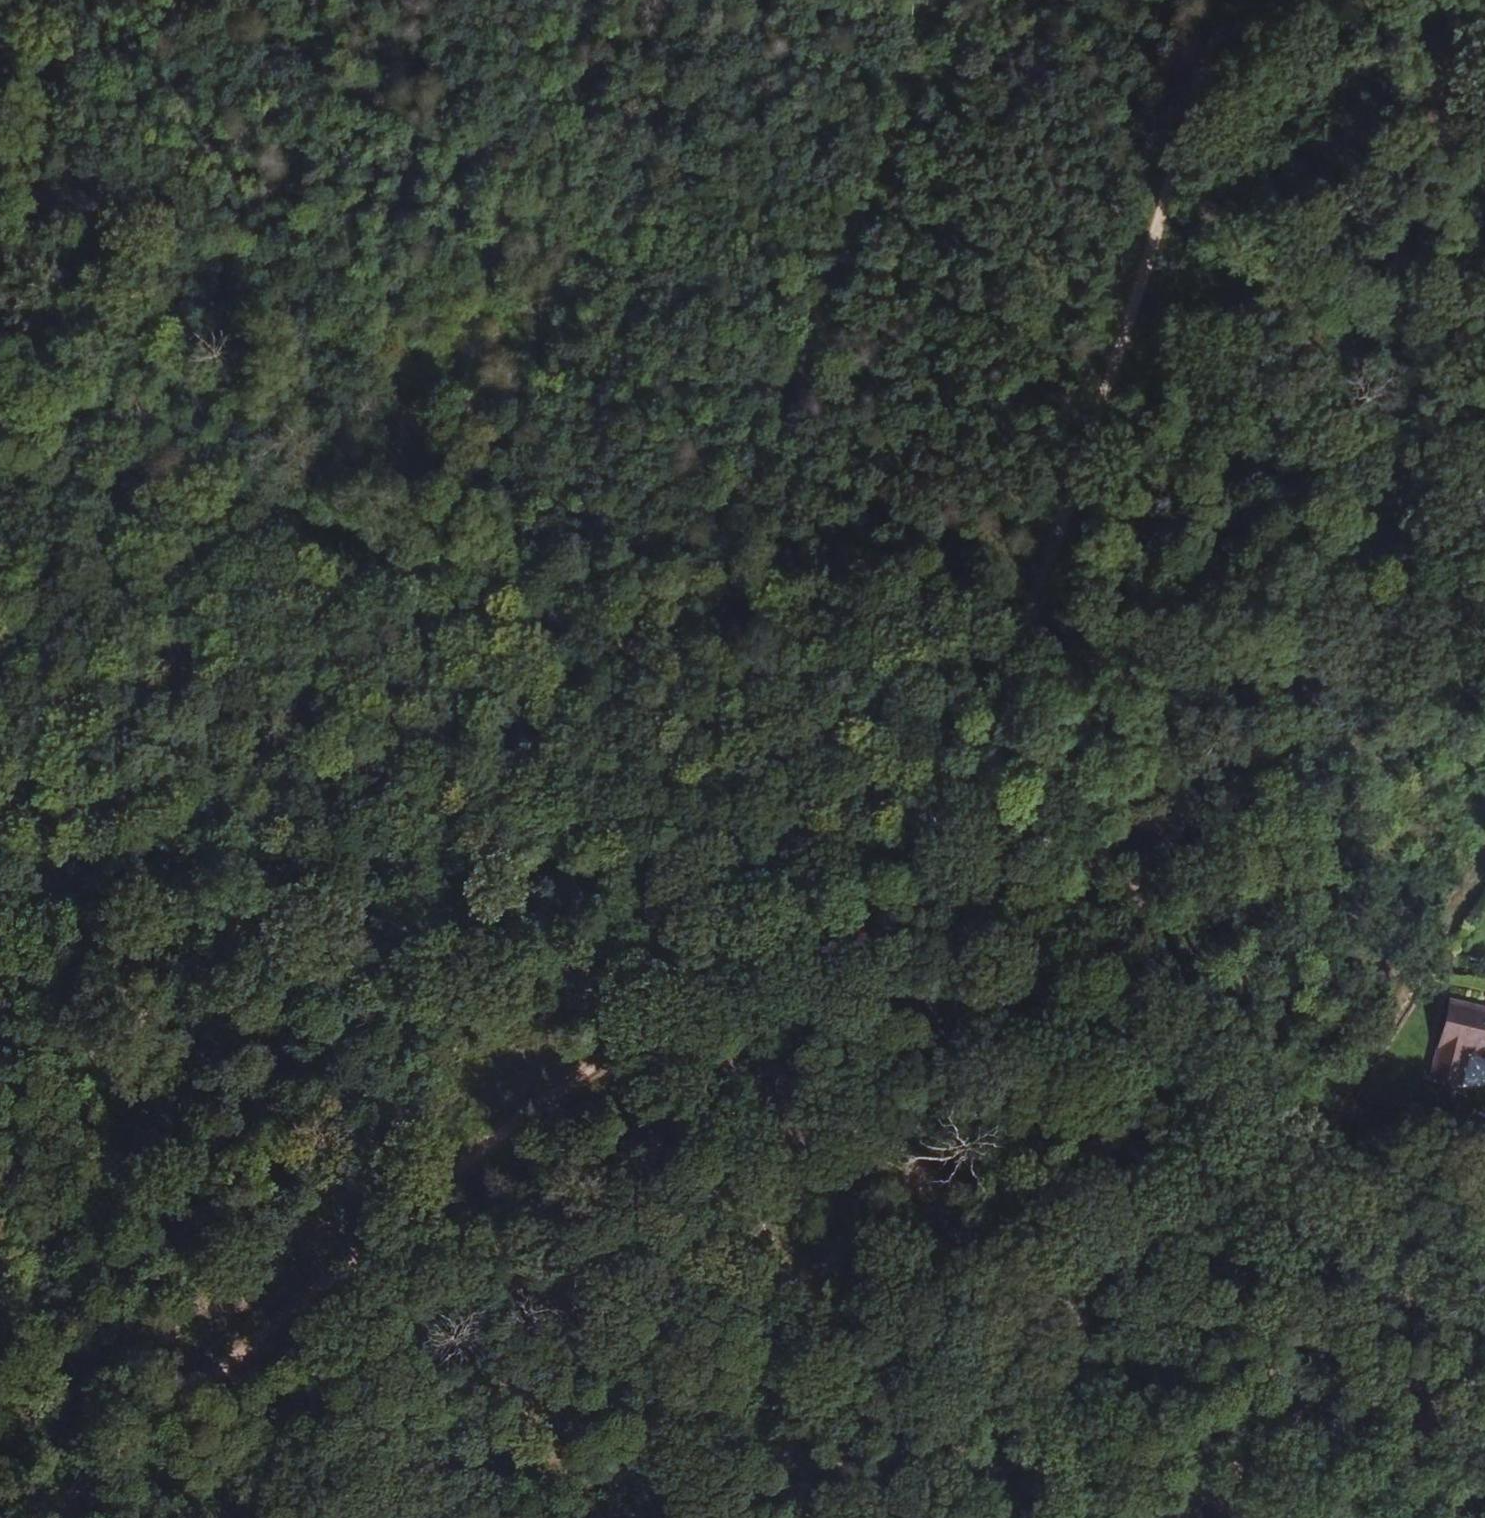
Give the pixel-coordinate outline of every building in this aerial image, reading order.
[(1450,1004),(1433,1078),(1457,1083),(1465,1052),(1484,1057),(1484,1013),(1450,1004)]
